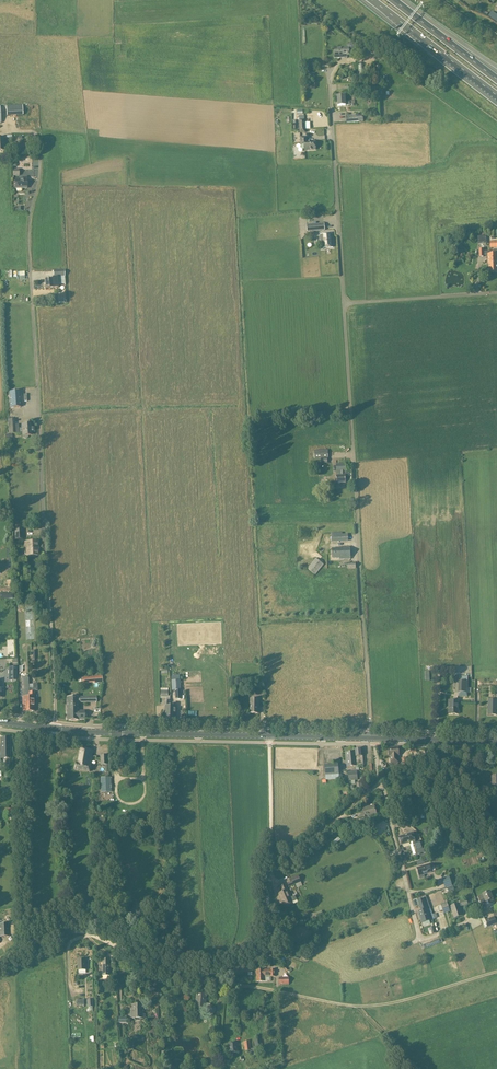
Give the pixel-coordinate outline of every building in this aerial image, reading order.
[(492,12),(489,16),(496,22),(496,15),(492,12)] [(335,58),(340,58),(340,55),(349,55),(349,53),(355,53),(355,54),(372,54),(372,45),(358,46),(358,44),(348,44),(349,48),(334,48),(335,58)] [(366,82),(364,65),(356,65),(356,74),(353,74),(353,77),(357,76),(357,78),(353,78),(354,83),(366,82)] [(419,77),(412,72),(410,75),(417,80),(419,77)] [(361,84),(358,84),(357,89),(370,92),(372,85),(367,84),(361,83),(361,84)] [(337,96),(338,106),(346,106),(355,105),(355,101),(346,102),(345,96),(337,96)] [(7,116),(24,115),(23,105),(7,106),(7,116)] [(358,115),(346,116),(347,123),(359,122),(358,115)] [(305,150),(316,149),(315,141),(307,142),(307,137),(300,137),(301,144),(301,145),(305,145),(305,150)] [(15,179),(15,188),(17,188),(17,191),(18,192),(21,192),(22,191),(22,188),(27,188),(27,180),(22,180),(20,180),(20,179),(15,179)] [(303,232),(325,231),(325,224),(307,225),(307,226),(302,227),(303,232)] [(332,234),(320,235),(321,242),(323,242),(323,248),(333,247),(332,234)] [(489,264),(489,273),(496,273),(496,250),(494,250),(494,254),(491,254),(491,252),(484,252),(484,249),(479,250),(480,257),(484,257),(484,255),(487,255),(488,262),(488,264),(489,264)] [(44,280),(45,289),(58,288),(64,287),(64,293),(57,293),(58,304),(67,303),(65,277),(65,271),(54,271),(53,277),(52,279),(44,280)] [(11,408),(21,407),(20,392),(10,392),(11,408)] [(33,436),(32,424),(22,425),(22,428),(19,429),(19,425),(14,425),(14,420),(8,420),(9,434),(22,433),(22,437),(23,437),(24,438),(25,439),(27,439),(28,438),(29,436),(33,436)] [(321,464),(328,464),(328,459),(328,452),(328,450),(328,447),(315,447),(315,451),(314,451),(315,459),(321,459),(321,464)] [(336,464),(337,476),(336,476),(337,483),(346,483),(346,480),(348,480),(351,480),(351,474),(347,474),(346,464),(345,464),(336,464)] [(332,542),(349,542),(348,534),(343,535),(342,533),(332,533),(332,542)] [(27,556),(39,556),(38,541),(26,542),(27,549),(25,549),(24,551),(25,553),(26,555),(27,555),(27,556)] [(332,549),(333,559),(340,558),(340,560),(351,559),(350,547),(339,548),(339,549),(332,549)] [(323,567),(324,565),(323,564),(319,561),(316,558),(308,569),(316,575),(323,567)] [(17,668),(8,668),(9,681),(18,681),(17,668)] [(459,692),(467,693),(468,678),(468,677),(459,676),(459,681),(459,692)] [(172,681),(173,691),(176,690),(181,690),(180,680),(172,681)] [(29,688),(29,697),(30,704),(29,704),(29,708),(35,708),(34,691),(38,691),(37,684),(33,684),(33,688),(29,688)] [(23,697),(23,712),(35,712),(35,708),(29,708),(29,704),(30,704),(29,697),(23,697)] [(67,720),(79,720),(85,720),(85,712),(79,712),(79,703),(97,703),(96,697),(66,698),(67,712),(66,712),(66,714),(67,715),(67,720)] [(250,714),(259,714),(259,699),(250,699),(250,714)] [(488,715),(496,715),(496,711),(496,709),(496,700),(493,700),(488,700),(488,715)] [(458,704),(458,701),(453,701),(448,701),(448,709),(449,709),(449,714),(458,714),(459,713),(459,711),(458,710),(458,704)] [(10,758),(10,749),(10,738),(1,738),(1,749),(0,749),(0,758),(10,758)] [(398,756),(399,756),(399,747),(389,748),(389,756),(390,756),(390,763),(391,763),(391,767),(398,766),(398,763),(399,763),(398,756)] [(76,763),(75,770),(90,772),(91,765),(93,751),(79,749),(77,763),(76,763)] [(362,749),(354,750),(355,752),(356,766),(357,766),(363,766),(362,749)] [(357,766),(356,766),(355,752),(345,753),(347,767),(357,766)] [(101,755),(101,765),(105,765),(105,771),(110,771),(110,765),(111,765),(110,755),(101,755)] [(324,765),(325,776),(339,774),(338,764),(324,765)] [(357,771),(348,772),(349,781),(358,780),(357,771)] [(101,792),(111,792),(112,792),(112,777),(111,777),(101,778),(101,792)] [(364,817),(376,814),(374,806),(362,809),(363,811),(358,813),(359,818),(364,817)] [(402,845),(411,842),(411,845),(413,844),(416,853),(425,851),(421,841),(415,842),(412,833),(399,837),(402,845)] [(417,868),(419,876),(432,872),(429,864),(417,868)] [(299,875),(290,879),(291,882),(287,883),(289,887),(301,882),(299,875)] [(450,878),(443,880),(443,881),(445,888),(449,887),(452,886),(450,879),(450,878)] [(283,906),(297,900),(295,896),(291,897),(285,885),(280,887),(283,892),(278,894),(283,906)] [(486,902),(493,899),(490,891),(478,897),(481,904),(486,902)] [(422,923),(423,923),(424,926),(430,924),(429,921),(430,920),(427,909),(428,909),(425,898),(418,900),(421,911),(419,912),(422,923)] [(444,914),(450,912),(447,903),(441,905),(444,914)] [(454,919),(463,916),(459,903),(450,906),(454,919)] [(496,925),(496,924),(495,917),(485,920),(488,927),(492,926),(493,927),(496,925)] [(9,936),(8,924),(0,924),(0,936),(9,936)] [(78,960),(79,970),(87,970),(87,966),(86,966),(86,960),(78,960)] [(110,976),(110,960),(102,960),(102,967),(99,967),(99,974),(103,974),(103,976),(110,976)] [(257,982),(265,982),(264,977),(275,977),(275,970),(257,970),(257,982)] [(289,985),(289,977),(279,977),(279,985),(289,985)] [(196,1008),(205,1009),(208,1009),(208,1010),(208,1011),(209,1012),(209,1013),(210,1013),(211,1013),(212,1013),(212,1014),(213,1014),(215,1013),(216,1012),(216,1011),(216,1009),(216,1008),(215,1007),(214,1006),(214,1005),(213,1005),(211,1005),(211,1004),(210,1004),(206,1004),(207,993),(197,991),(196,1008)] [(143,1005),(133,1005),(133,1018),(143,1018),(143,1005)] [(210,1021),(209,1029),(217,1030),(217,1026),(219,1026),(219,1024),(220,1024),(220,1018),(220,1017),(214,1017),(213,1021),(210,1021)] [(255,1050),(251,1050),(252,1056),(256,1056),(256,1050),(262,1049),(261,1040),(255,1040),(256,1047),(254,1047),(255,1050)] [(228,1043),(229,1053),(238,1052),(237,1042),(228,1043)]
